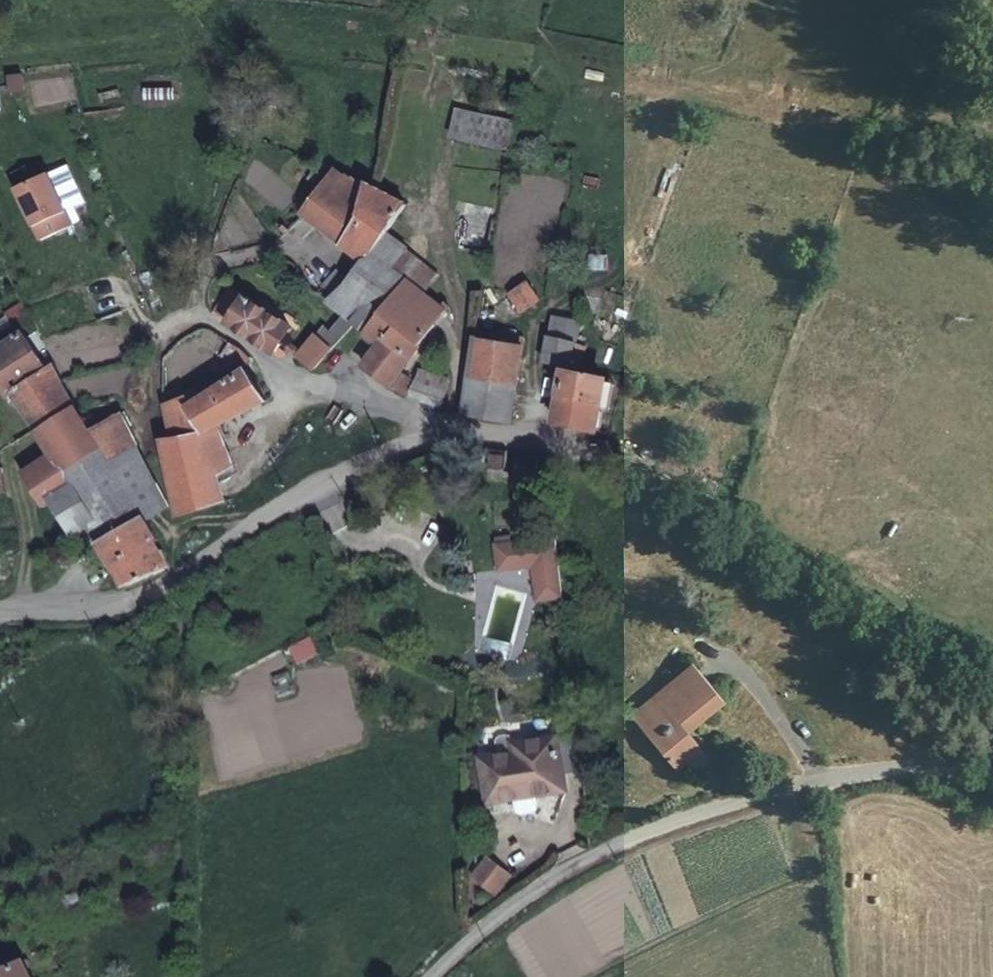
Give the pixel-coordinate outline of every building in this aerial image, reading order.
[(9,93),(24,94),(25,74),(10,73),(9,93)] [(159,92),(132,99),(135,111),(162,104),(159,92)] [(510,132),(514,121),(468,112),(461,140),(506,150),(507,145),(508,142),(510,132)] [(303,212),(366,261),(386,232),(406,203),(333,171),(303,212)] [(48,174),(16,188),(40,241),(72,226),(48,174)] [(352,281),(328,304),(343,316),(354,326),(363,333),(408,278),(392,266),(406,248),(386,232),(366,261),(352,281)] [(440,275),(406,248),(392,266),(408,278),(426,292),(440,275)] [(348,279),(339,271),(326,285),(334,293),(348,279)] [(408,278),(363,333),(379,347),(365,369),(390,386),(401,372),(448,310),(441,305),(426,292),(408,278)] [(536,301),(530,292),(525,284),(509,295),(521,312),(536,301)] [(232,287),(214,314),(275,354),(281,356),(283,355),(284,354),(283,351),(278,349),(292,326),(232,287)] [(444,301),(441,305),(448,310),(451,306),(444,301)] [(12,324),(28,315),(23,306),(7,316),(12,324)] [(7,316),(0,321),(0,332),(12,324),(7,316)] [(354,326),(343,316),(329,331),(322,328),(315,335),(332,350),(354,326)] [(553,317),(549,336),(576,341),(581,322),(553,317)] [(56,364),(47,369),(23,333),(0,349),(0,382),(11,399),(14,397),(40,433),(78,405),(56,364)] [(315,335),(297,356),(314,369),(332,350),(315,335)] [(465,413),(511,422),(525,345),(515,343),(477,336),(474,356),(465,413)] [(515,343),(525,345),(526,338),(516,336),(515,343)] [(576,341),(549,336),(544,361),(570,367),(571,361),(576,341)] [(576,341),(571,361),(582,364),(590,346),(576,341)] [(239,371),(244,368),(254,364),(242,351),(231,342),(221,353),(239,371)] [(267,401),(244,368),(239,371),(201,397),(194,389),(183,393),(164,401),(170,421),(172,441),(219,427),(267,401)] [(408,395),(441,405),(449,381),(419,370),(414,383),(408,395)] [(556,424),(592,432),(603,378),(565,371),(556,424)] [(401,372),(390,386),(408,395),(414,383),(401,372)] [(164,401),(183,393),(180,385),(163,393),(161,394),(164,401)] [(87,420),(78,405),(40,433),(58,459),(29,477),(45,502),(51,499),(50,498),(75,482),(69,471),(105,446),(96,432),(90,426),(87,420)] [(96,432),(102,428),(95,416),(87,420),(90,426),(96,432)] [(166,503),(123,416),(102,428),(96,432),(105,446),(147,520),(166,503)] [(232,468),(219,427),(172,441),(165,443),(178,517),(224,502),(218,476),(232,468)] [(156,534),(147,520),(105,446),(69,471),(75,482),(50,498),(51,499),(74,535),(91,526),(125,586),(168,569),(153,543),(158,540),(156,534)] [(545,464),(531,466),(531,481),(545,481),(545,464)] [(510,534),(496,535),(498,567),(532,565),(535,598),(560,596),(556,538),(511,541),(510,534)] [(316,634),(290,647),(299,665),(325,653),(316,634)] [(630,713),(636,720),(696,669),(690,663),(630,713)] [(696,669),(636,720),(676,768),(686,760),(701,748),(688,731),(723,702),(696,669)] [(278,695),(295,690),(290,671),(273,676),(278,695)] [(565,773),(583,770),(580,733),(515,742),(518,765),(502,767),(501,762),(483,764),(488,802),(514,798),(536,795),(566,790),(565,773)] [(518,765),(515,742),(513,738),(507,737),(505,737),(501,739),(499,741),(500,755),(501,762),(502,767),(518,765)] [(701,748),(686,760),(693,769),(709,757),(701,748)] [(482,758),(483,764),(501,762),(500,755),(482,758)] [(536,795),(514,798),(516,813),(521,816),(535,813),(538,809),(536,795)] [(490,860),(476,878),(497,894),(511,875),(490,860)] [(0,970),(0,976),(31,976),(23,960),(0,970)]
